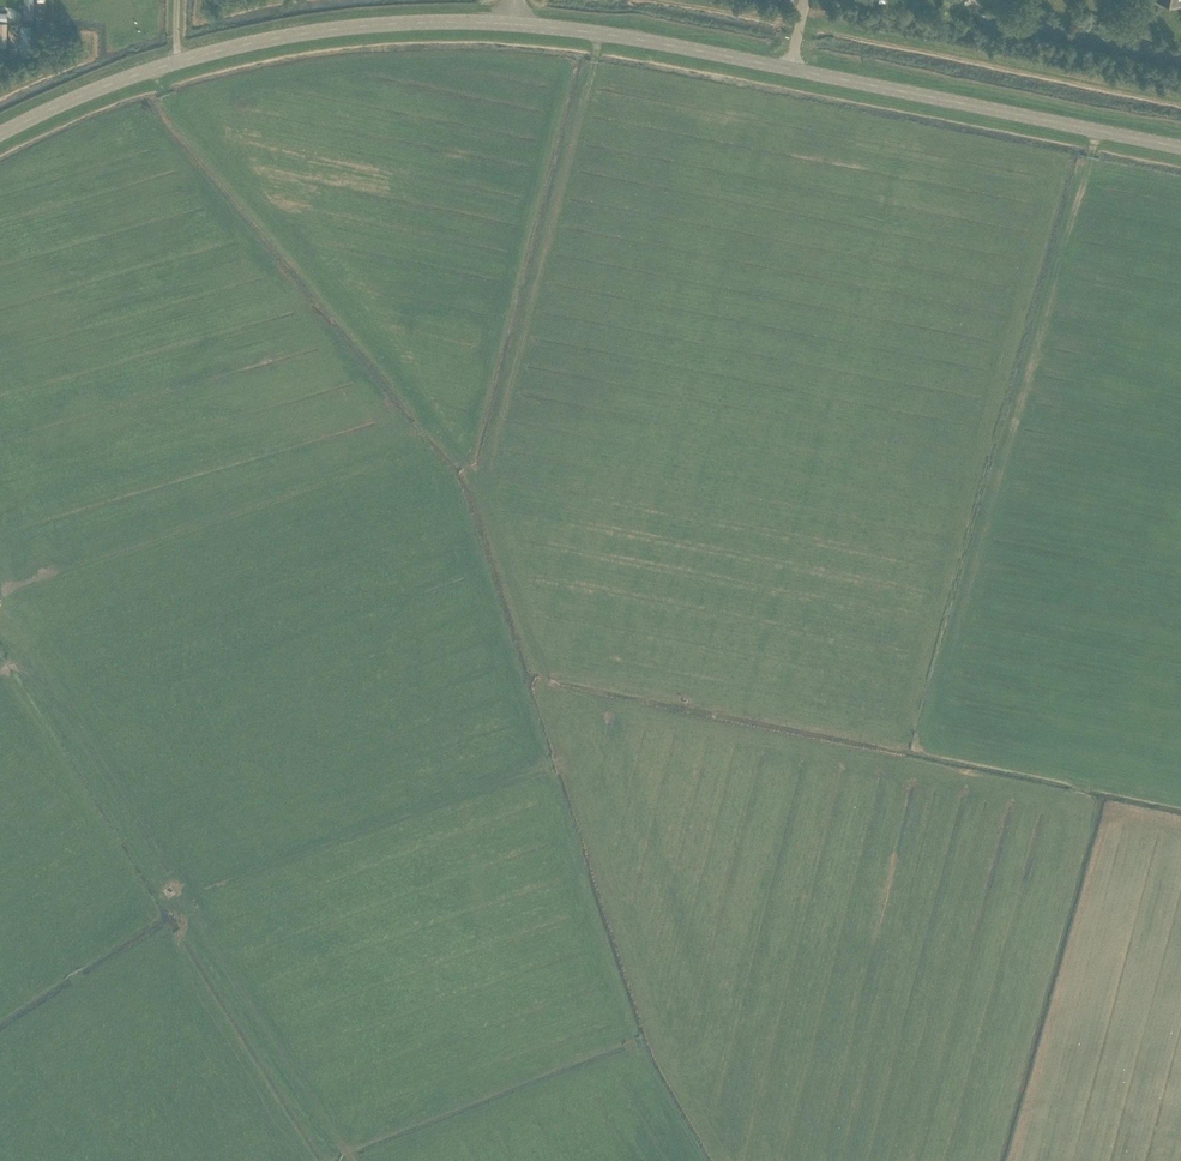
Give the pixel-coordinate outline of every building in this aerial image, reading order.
[(23,19),(31,19),(31,0),(23,0),(23,19)] [(33,26),(41,26),(42,18),(33,18),(33,26)] [(18,53),(30,53),(29,27),(18,27),(18,53)]
